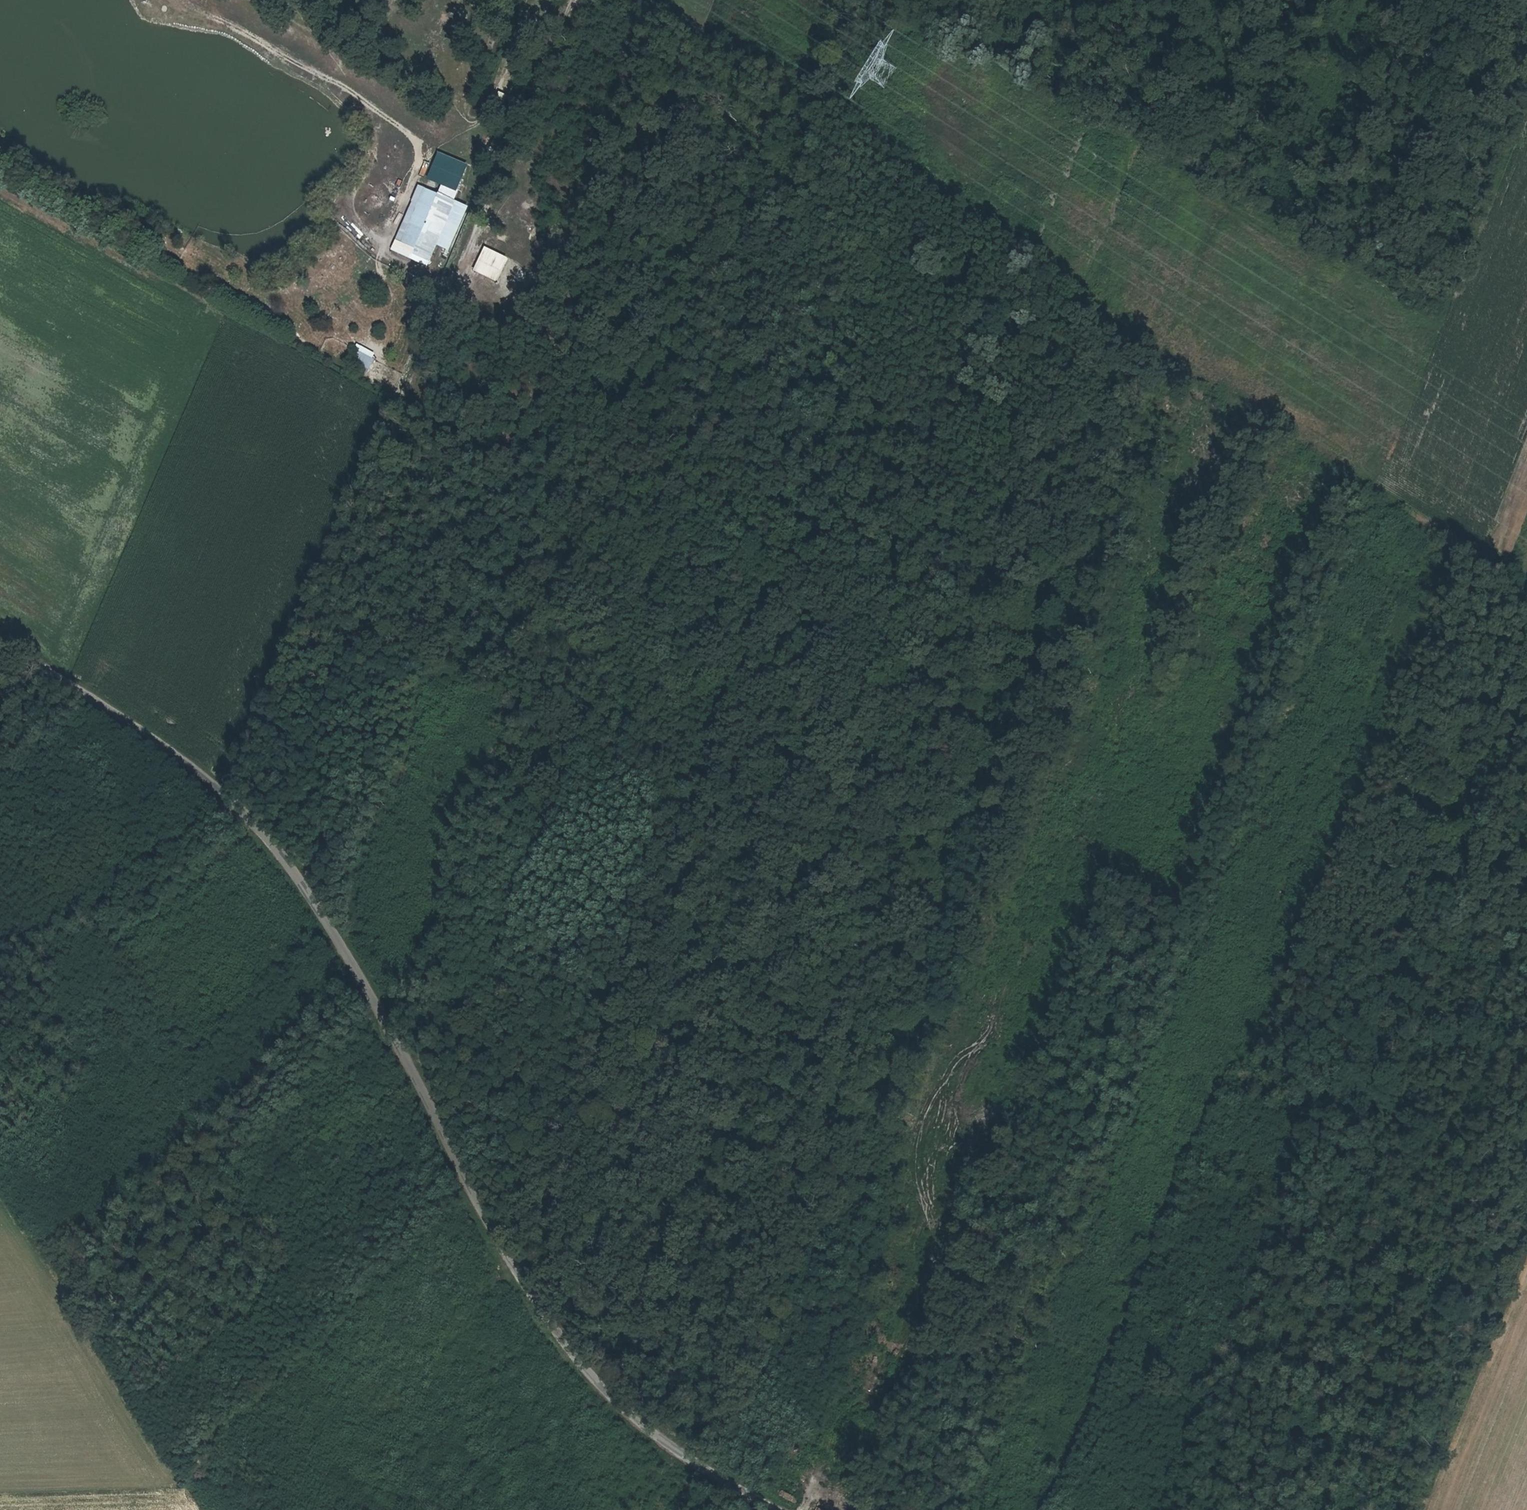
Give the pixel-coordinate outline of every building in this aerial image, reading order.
[(421,186),(390,252),(430,271),(437,256),(448,261),(472,210),(454,202),(457,195),(442,187),(439,194),(421,186)] [(510,259),(488,248),(475,271),(499,283),(510,259)] [(356,344),(349,356),(370,369),(377,356),(356,344)]
